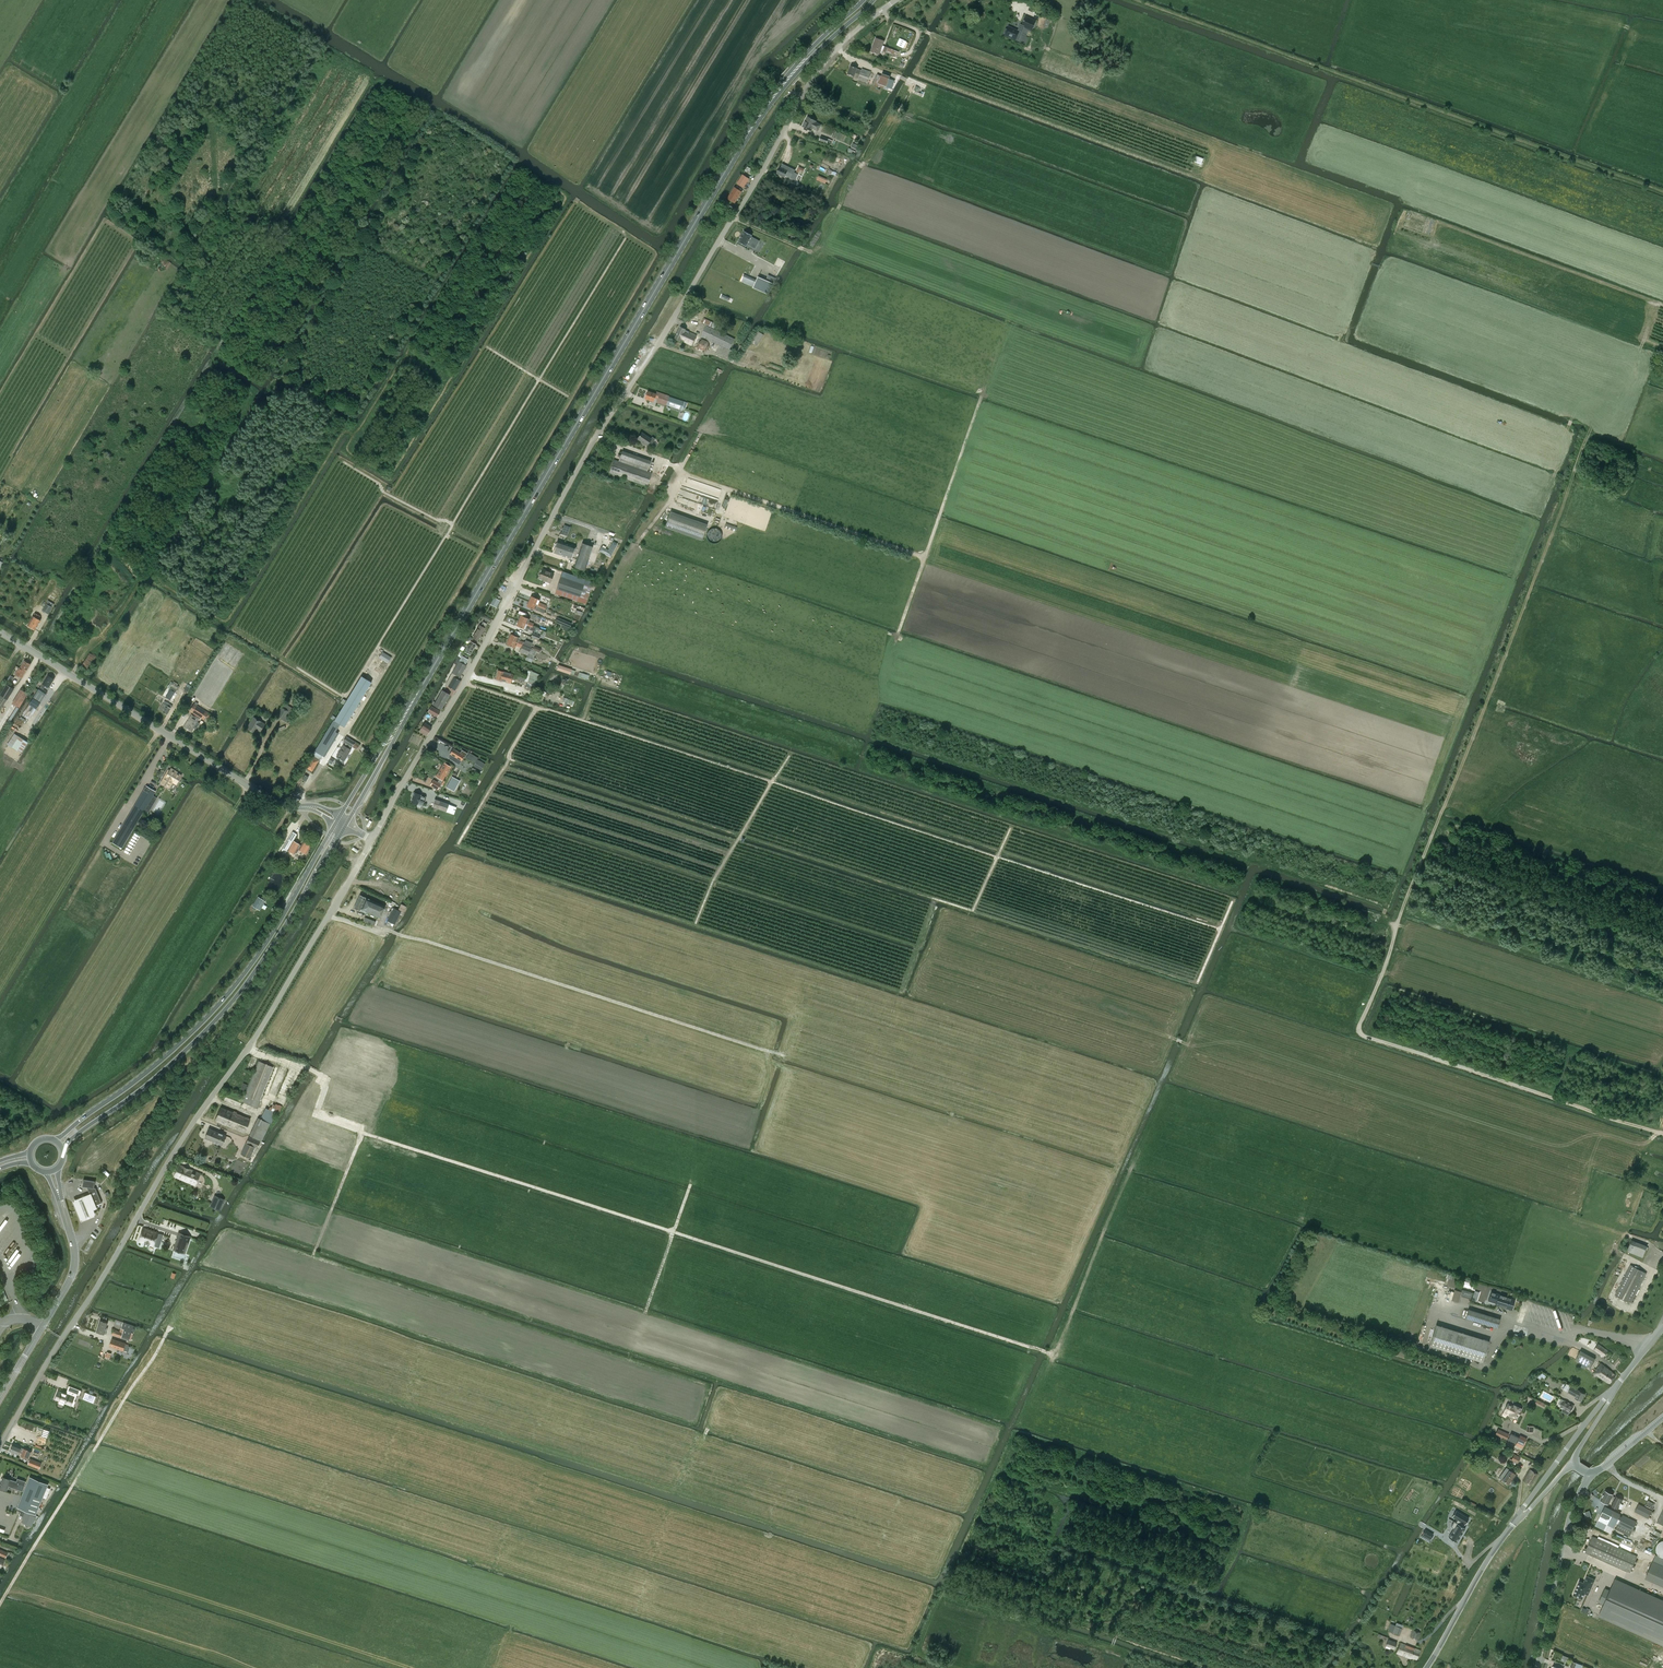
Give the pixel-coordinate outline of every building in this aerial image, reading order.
[(1035,21),(1025,17),(1022,25),(1024,26),(1032,29),(1035,21)] [(1006,32),(1005,35),(1008,37),(1009,38),(1010,38),(1011,38),(1018,41),(1024,26),(1022,25),(1020,24),(1018,30),(1008,26),(1007,29),(1006,29),(1005,31),(1005,32),(1006,32)] [(876,38),(871,52),(879,54),(884,41),(876,38)] [(851,66),(848,74),(854,76),(855,73),(857,74),(856,77),(859,78),(858,80),(867,83),(871,72),(862,69),(861,70),(857,69),(857,68),(851,66)] [(877,75),(873,85),(877,86),(883,88),(883,89),(884,86),(886,87),(891,89),(894,81),(889,79),(881,76),(877,75)] [(816,122),(816,121),(808,117),(803,126),(811,131),(813,128),(818,131),(821,125),(816,122)] [(783,164),(781,168),(780,167),(778,170),(777,172),(777,173),(785,177),(786,175),(792,178),(792,176),(795,178),(796,175),(793,174),(795,170),(783,164)] [(796,172),(803,174),(805,168),(798,166),(796,172)] [(743,188),(749,179),(749,178),(748,178),(743,174),(737,184),(743,188)] [(735,187),(728,198),(735,203),(738,198),(742,192),(735,187)] [(738,242),(745,246),(746,245),(750,247),(752,242),(757,245),(759,241),(751,237),(751,235),(744,231),(738,242)] [(790,231),(787,236),(794,239),(797,234),(790,231)] [(754,286),(754,287),(768,293),(769,294),(769,293),(773,285),(773,284),(758,277),(757,280),(754,286)] [(702,322),(714,328),(716,324),(704,318),(702,322)] [(701,336),(720,345),(716,353),(730,360),(734,351),(730,349),(734,339),(706,325),(701,336)] [(692,345),(697,335),(686,330),(686,329),(681,326),(675,338),(680,341),(681,340),(692,345)] [(757,346),(763,335),(758,331),(751,343),(757,346)] [(647,391),(645,398),(653,401),(654,398),(658,399),(656,402),(666,406),(668,399),(670,400),(669,403),(682,408),(683,407),(685,407),(687,402),(669,396),(656,392),(656,394),(647,391)] [(641,432),(637,439),(647,445),(649,442),(652,444),(655,439),(652,437),(651,439),(641,432)] [(618,461),(614,460),(609,473),(647,486),(652,473),(647,471),(651,461),(622,451),(618,461)] [(679,495),(699,501),(697,509),(707,512),(709,505),(714,507),(716,500),(680,490),(679,495)] [(679,518),(669,515),(665,527),(674,530),(679,518)] [(560,536),(566,538),(568,533),(562,530),(560,536)] [(553,552),(559,555),(571,559),(574,549),(575,550),(576,547),(575,547),(557,541),(553,552)] [(584,571),(593,547),(582,543),(574,567),(584,571)] [(610,557),(615,548),(611,545),(608,550),(601,547),(599,551),(610,557)] [(542,569),(539,578),(550,582),(553,574),(542,569)] [(27,581),(32,584),(35,578),(30,575),(27,581)] [(561,576),(557,589),(580,596),(584,584),(561,576)] [(557,589),(555,593),(578,601),(580,596),(557,589)] [(529,601),(545,608),(547,605),(538,602),(539,600),(531,596),(529,601)] [(543,613),(545,608),(529,601),(527,606),(543,613)] [(48,614),(52,607),(46,604),(42,610),(48,614)] [(35,630),(41,620),(38,619),(40,616),(35,613),(33,616),(28,625),(30,627),(30,628),(32,629),(33,628),(35,630)] [(521,615),(519,620),(532,626),(534,623),(528,621),(529,619),(521,615)] [(552,622),(541,617),(539,622),(550,626),(552,622)] [(557,617),(555,622),(570,628),(572,623),(557,617)] [(519,620),(516,626),(524,629),(524,630),(527,631),(528,629),(531,630),(534,631),(538,633),(540,629),(536,628),(532,626),(519,620)] [(474,638),(478,640),(485,628),(484,627),(487,623),(483,621),(481,625),(480,625),(473,638),(474,638)] [(511,634),(509,639),(530,648),(533,643),(526,640),(525,642),(524,642),(518,640),(519,637),(511,634)] [(536,651),(530,648),(509,639),(506,644),(515,648),(516,645),(521,648),(519,652),(527,655),(526,657),(532,660),(536,651)] [(470,655),(476,644),(472,642),(470,641),(465,652),(470,655)] [(388,663),(392,656),(383,651),(379,657),(388,663)] [(465,665),(468,660),(462,657),(445,684),(448,686),(455,690),(460,681),(458,679),(466,666),(465,665)] [(20,668),(19,668),(15,674),(22,678),(30,664),(25,661),(20,668)] [(572,669),(558,665),(557,670),(570,674),(572,669)] [(511,683),(513,674),(498,670),(496,679),(511,683)] [(528,682),(525,688),(530,690),(532,686),(534,687),(539,674),(530,671),(529,676),(528,682)] [(515,678),(528,682),(529,676),(526,675),(517,672),(515,678)] [(49,687),(54,679),(48,675),(40,687),(37,691),(33,698),(23,713),(31,717),(47,692),(43,689),(46,685),(49,687)] [(336,717),(334,721),(333,720),(329,727),(329,728),(312,755),(320,760),(336,732),(335,732),(340,724),(344,727),(371,682),(362,676),(346,701),(344,705),(336,717)] [(170,689),(165,697),(169,699),(170,700),(175,692),(177,689),(179,686),(171,681),(169,685),(168,684),(167,687),(170,689)] [(6,684),(0,694),(0,695),(7,700),(14,689),(6,684)] [(21,689),(13,703),(20,708),(28,694),(21,689)] [(441,709),(450,695),(442,690),(435,702),(434,705),(441,709)] [(165,701),(163,703),(159,710),(167,714),(172,706),(165,701)] [(196,707),(193,705),(190,711),(199,716),(200,714),(205,717),(207,714),(196,707)] [(283,719),(288,711),(282,708),(277,716),(283,719)] [(190,716),(183,727),(191,732),(198,721),(200,718),(196,715),(195,716),(192,714),(190,716)] [(261,721),(254,717),(247,728),(254,733),(257,728),(261,731),(265,724),(261,722),(261,721)] [(426,736),(432,727),(425,723),(419,731),(426,736)] [(28,742),(14,733),(7,744),(21,753),(28,742)] [(351,746),(354,742),(347,737),(344,742),(346,743),(344,746),(343,745),(336,756),(344,761),(351,750),(349,749),(351,746)] [(461,760),(463,756),(460,753),(453,748),(450,754),(457,758),(461,760)] [(310,760),(306,767),(312,771),(318,761),(312,757),(311,756),(309,759),(310,760)] [(485,764),(477,759),(473,766),(474,766),(481,770),(485,764)] [(438,777),(440,778),(438,782),(433,779),(430,785),(438,789),(441,784),(440,784),(451,767),(444,763),(442,767),(444,768),(438,777)] [(176,784),(181,775),(171,769),(166,778),(165,777),(161,783),(167,786),(171,780),(176,784)] [(155,791),(146,786),(112,842),(122,848),(130,834),(144,810),(147,806),(155,791)] [(423,805),(426,797),(421,795),(414,792),(411,802),(419,805),(419,804),(423,805)] [(446,812),(449,804),(435,799),(432,806),(446,812)] [(299,849),(306,853),(311,845),(310,845),(310,844),(308,842),(307,843),(304,841),(301,845),(293,840),(297,834),(292,832),(281,851),(286,853),(287,851),(288,851),(294,854),(297,848),(299,849)] [(380,918),(385,906),(360,895),(354,908),(366,913),(367,912),(380,918)] [(263,899),(258,896),(252,906),(257,909),(263,899)] [(401,904),(398,910),(394,908),(386,925),(392,928),(396,920),(397,920),(400,914),(402,915),(406,906),(401,904)] [(334,1068),(342,1047),(333,1044),(325,1065),(334,1068)] [(258,1108),(274,1067),(259,1061),(242,1101),(258,1108)] [(325,1099),(331,1102),(335,1094),(329,1091),(325,1099)] [(268,1110),(275,1113),(278,1115),(282,1106),(279,1105),(276,1104),(275,1105),(273,1104),(271,1107),(270,1107),(268,1110)] [(353,1120),(357,1111),(341,1105),(337,1114),(353,1120)] [(215,1121),(221,1123),(245,1133),(250,1119),(221,1107),(215,1121)] [(258,1118),(252,1131),(264,1137),(275,1113),(268,1110),(267,1113),(265,1112),(261,1119),(258,1118)] [(222,1145),(226,1135),(209,1128),(205,1138),(222,1145)] [(264,1137),(252,1131),(250,1135),(261,1141),(264,1137)] [(258,1147),(260,1142),(249,1137),(247,1142),(258,1147)] [(250,1158),(255,1147),(246,1143),(241,1154),(250,1158)] [(195,1186),(201,1173),(179,1164),(173,1176),(195,1186)] [(87,1187),(94,1188),(95,1184),(95,1181),(84,1179),(83,1182),(83,1186),(87,1187)] [(90,1194),(90,1195),(95,1205),(94,1205),(94,1206),(95,1206),(101,1203),(102,1203),(102,1202),(101,1203),(95,1188),(94,1188),(87,1187),(90,1194)] [(74,1198),(72,1199),(80,1220),(82,1220),(88,1217),(95,1215),(93,1209),(94,1209),(97,1207),(91,1192),(87,1193),(80,1196),(74,1198)] [(213,1199),(210,1206),(219,1210),(222,1203),(213,1199)] [(11,1230),(6,1225),(0,1232),(0,1236),(1,1237),(0,1238),(0,1242),(3,1245),(12,1234),(9,1231),(11,1230)] [(143,1228),(138,1241),(154,1246),(155,1246),(155,1247),(159,1248),(163,1236),(159,1234),(159,1235),(158,1235),(158,1233),(143,1228)] [(190,1236),(179,1233),(173,1249),(184,1253),(190,1236)] [(9,1256),(18,1243),(13,1240),(4,1253),(9,1256)] [(1632,1240),(1627,1252),(1643,1258),(1647,1246),(1632,1240)] [(8,1262),(14,1265),(22,1251),(16,1247),(8,1262)] [(1631,1302),(1646,1273),(1631,1265),(1616,1294),(1631,1302)] [(1458,1302),(1461,1292),(1455,1290),(1452,1300),(1458,1302)] [(1461,1297),(1471,1298),(1473,1292),(1462,1290),(1461,1297)] [(1489,1300),(1496,1302),(1496,1304),(1512,1309),(1515,1300),(1499,1295),(1499,1294),(1491,1292),(1489,1300)] [(1522,1320),(1528,1303),(1526,1302),(1520,1319),(1522,1320)] [(1552,1325),(1547,1305),(1543,1306),(1542,1304),(1538,1305),(1538,1303),(1534,1304),(1540,1323),(1544,1322),(1545,1324),(1549,1323),(1549,1325),(1552,1325)] [(1565,1326),(1560,1309),(1556,1310),(1555,1308),(1552,1309),(1558,1327),(1562,1326),(1562,1327),(1565,1326)] [(1488,1315),(1468,1309),(1468,1311),(1466,1316),(1466,1318),(1497,1327),(1500,1319),(1492,1316),(1492,1315),(1488,1314),(1488,1315)] [(108,1323),(100,1320),(96,1332),(104,1334),(104,1333),(106,1334),(107,1328),(106,1327),(108,1323)] [(123,1322),(121,1328),(124,1329),(123,1332),(113,1329),(112,1334),(129,1340),(133,1326),(123,1322)] [(1485,1353),(1487,1353),(1488,1350),(1486,1349),(1489,1341),(1436,1325),(1430,1345),(1482,1362),(1485,1353)] [(112,1339),(110,1346),(123,1350),(127,1351),(128,1346),(124,1345),(125,1343),(112,1339)] [(1604,1356),(1608,1351),(1598,1344),(1595,1349),(1604,1356)] [(1582,1350),(1577,1359),(1591,1367),(1597,1358),(1582,1350)] [(1604,1380),(1611,1371),(1600,1362),(1599,1363),(1600,1364),(1594,1373),(1604,1380)] [(1613,1373),(1611,1371),(1604,1380),(1610,1384),(1616,1376),(1613,1373)] [(1585,1394),(1571,1386),(1566,1384),(1563,1389),(1576,1396),(1575,1398),(1581,1402),(1585,1394)] [(73,1401),(76,1393),(77,1394),(79,1395),(81,1391),(71,1387),(68,1394),(58,1390),(55,1399),(60,1401),(59,1403),(63,1405),(64,1402),(71,1405),(73,1406),(75,1401),(74,1401),(73,1401)] [(94,1400),(96,1396),(85,1392),(84,1396),(94,1400)] [(1561,1407),(1563,1408),(1562,1411),(1568,1414),(1569,1412),(1570,1412),(1574,1406),(1564,1400),(1564,1401),(1562,1399),(1559,1404),(1562,1405),(1561,1407)] [(1509,1415),(1517,1418),(1521,1408),(1514,1405),(1513,1406),(1507,1404),(1504,1410),(1505,1411),(1506,1412),(1507,1413),(1508,1412),(1510,1413),(1509,1415)] [(1506,1440),(1509,1434),(1498,1429),(1495,1434),(1506,1440)] [(1523,1445),(1525,1441),(1524,1440),(1525,1437),(1520,1435),(1516,1444),(1522,1447),(1523,1445)] [(22,1455),(29,1458),(31,1451),(24,1448),(13,1444),(10,1451),(19,1454),(19,1452),(22,1453),(22,1455)] [(1517,1463),(1520,1457),(1514,1454),(1511,1460),(1517,1463)] [(28,1461),(27,1463),(32,1465),(36,1467),(38,1462),(35,1460),(29,1458),(28,1461)] [(1509,1484),(1516,1474),(1509,1469),(1502,1479),(1509,1484)] [(1530,1485),(1537,1474),(1531,1470),(1524,1481),(1530,1485)] [(17,1507),(16,1510),(21,1512),(22,1509),(26,1511),(25,1512),(23,1516),(24,1517),(23,1519),(22,1521),(23,1521),(23,1522),(25,1523),(27,1523),(31,1525),(34,1518),(35,1519),(37,1515),(35,1515),(35,1514),(48,1484),(30,1476),(17,1507)] [(17,1478),(16,1481),(9,1479),(3,1477),(0,1485),(0,1488),(6,1490),(7,1485),(22,1490),(25,1480),(17,1478)] [(1606,1490),(1601,1500),(1609,1504),(1613,1494),(1606,1490)] [(1612,1496),(1611,1499),(1613,1501),(1611,1506),(1618,1509),(1623,1499),(1616,1496),(1615,1497),(1612,1496)] [(1652,1511),(1638,1503),(1634,1511),(1648,1518),(1652,1511)] [(1605,1506),(1598,1520),(1614,1528),(1621,1513),(1605,1506)] [(1457,1542),(1465,1528),(1464,1527),(1469,1518),(1456,1510),(1452,1516),(1458,1520),(1456,1522),(1454,1521),(1451,1526),(1454,1528),(1449,1537),(1457,1542)] [(1616,1529),(1629,1536),(1637,1521),(1623,1515),(1616,1529)] [(1423,1534),(1430,1539),(1433,1534),(1426,1529),(1423,1534)] [(1585,1552),(1630,1572),(1637,1556),(1593,1536),(1585,1552)] [(1652,1563),(1645,1578),(1655,1582),(1661,1567),(1652,1563)] [(1580,1581),(1573,1595),(1582,1599),(1586,1589),(1590,1591),(1595,1579),(1587,1576),(1585,1581),(1584,1583),(1580,1581)] [(1662,1644),(1662,1601),(1615,1580),(1610,1590),(1605,1588),(1599,1602),(1604,1604),(1599,1615),(1662,1644)] [(1393,1633),(1400,1635),(1402,1628),(1395,1626),(1393,1633)] [(1418,1639),(1420,1632),(1413,1630),(1411,1637),(1418,1639)] [(1394,1648),(1397,1642),(1389,1639),(1386,1645),(1394,1648)] [(1397,1653),(1417,1660),(1421,1650),(1401,1643),(1397,1653)]
